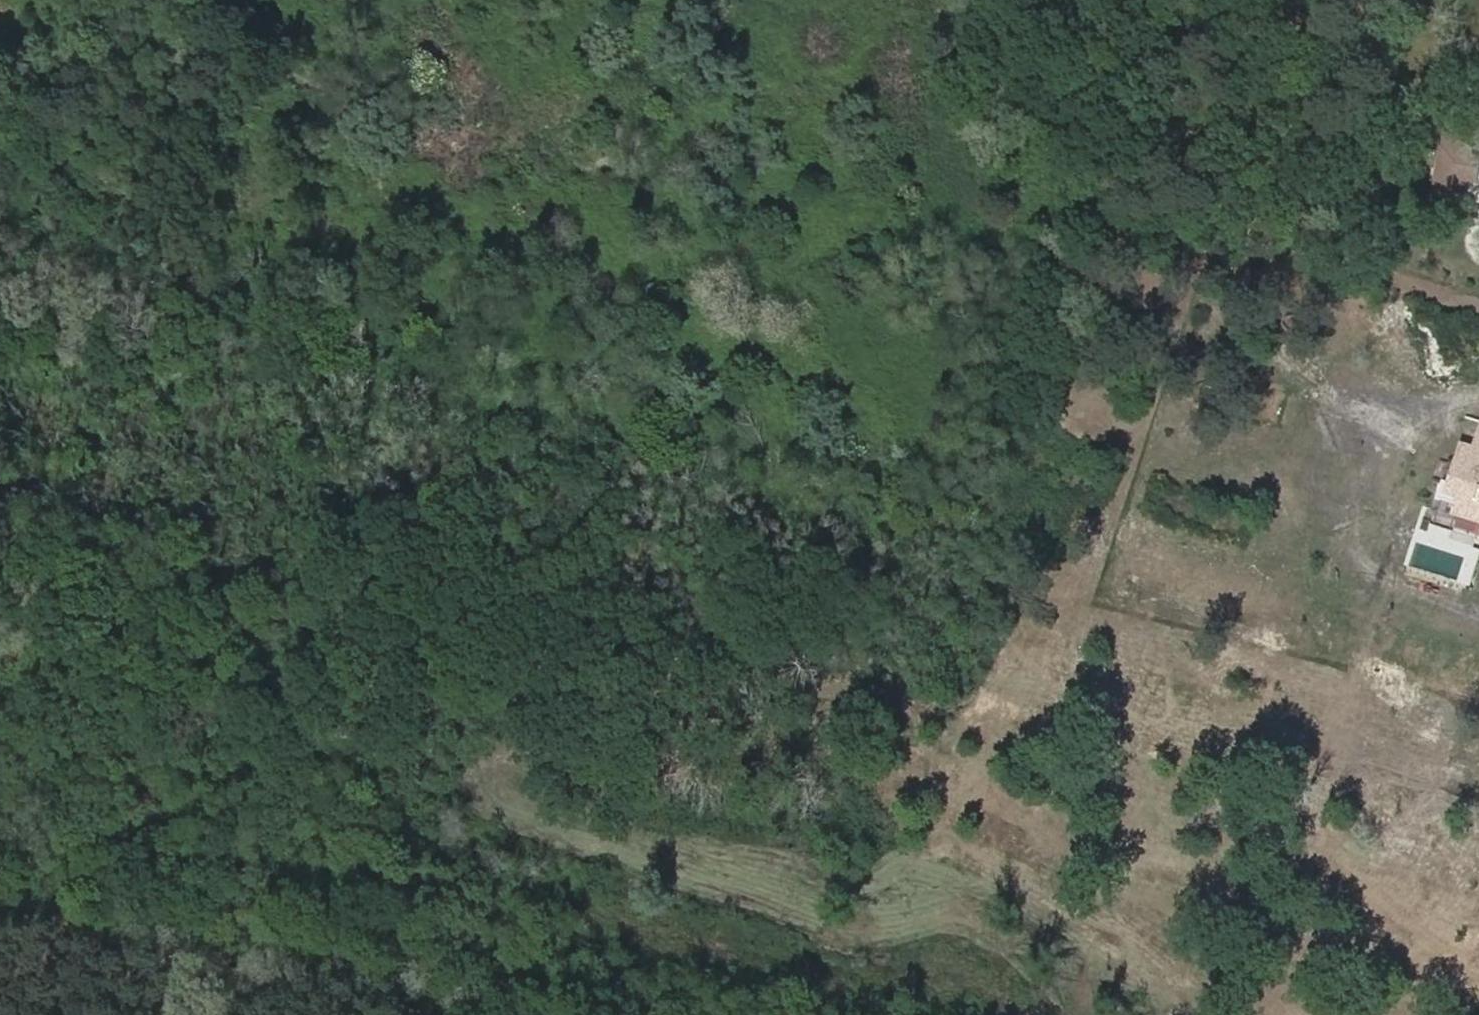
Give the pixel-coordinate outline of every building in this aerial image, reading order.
[(1469,179),(1472,157),(1468,156),(1471,140),(1445,136),(1434,189),(1461,194),(1464,178),(1469,179)] [(1474,181),(1478,159),(1472,157),(1469,179),(1474,181)] [(1472,447),(1460,443),(1444,495),(1457,498),(1451,518),(1478,526),(1478,422),(1472,447)]
